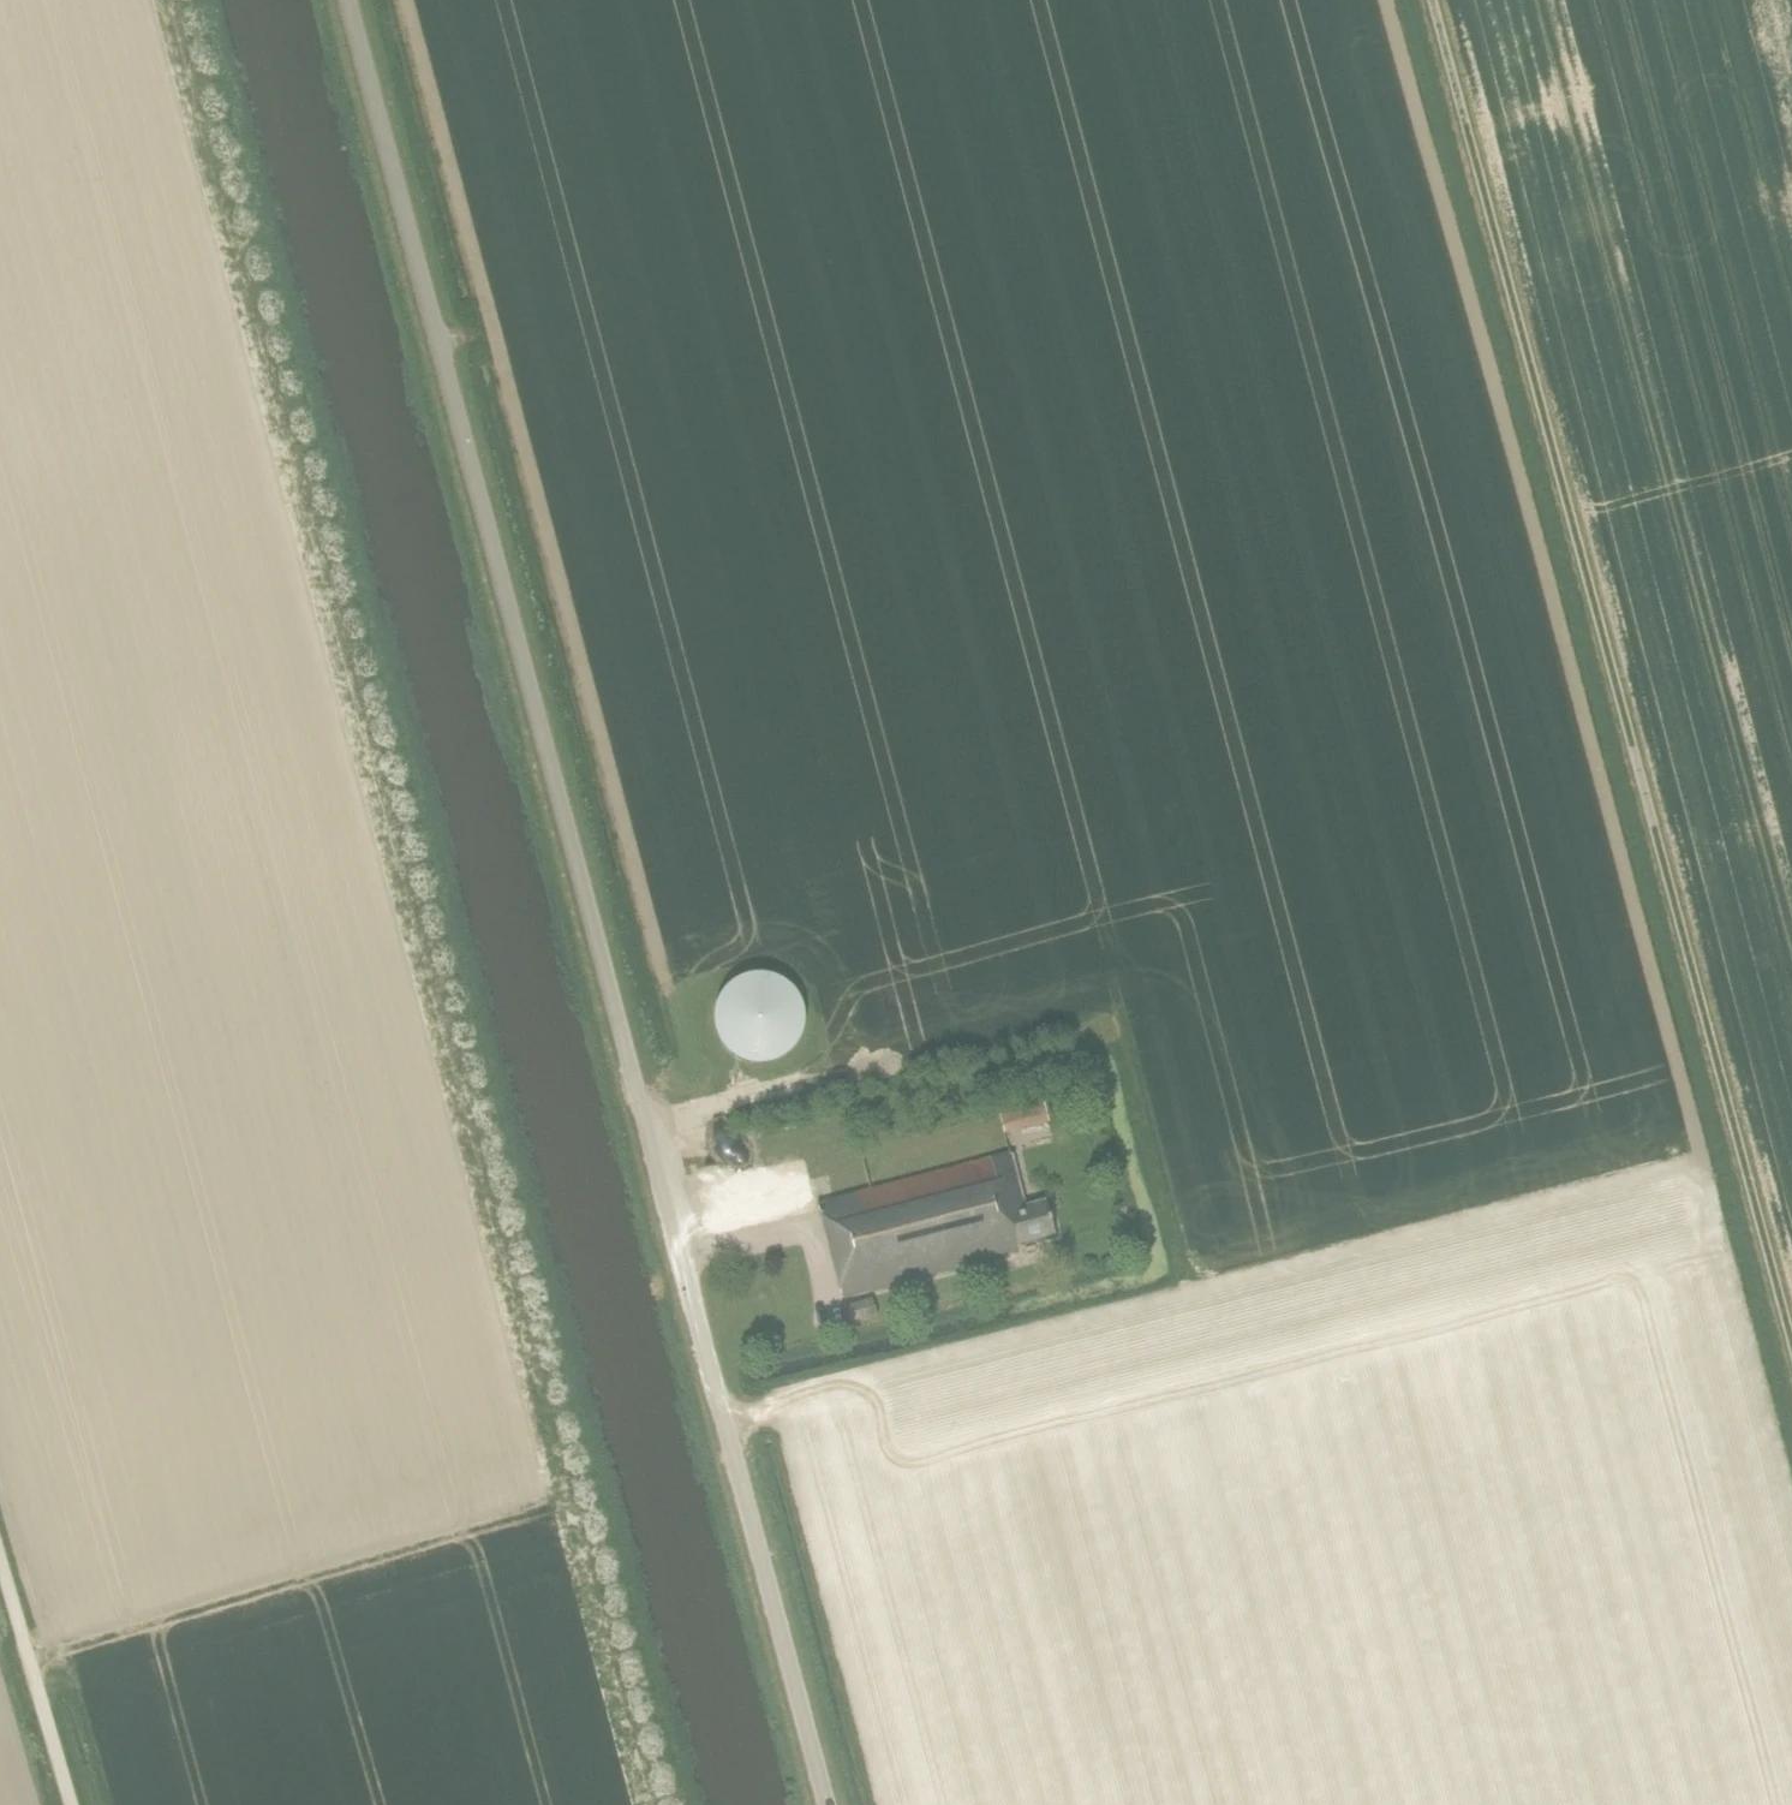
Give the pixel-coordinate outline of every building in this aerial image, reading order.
[(805,1021),(805,1018),(805,1015),(805,1013),(804,1009),(803,1005),(802,1000),(800,996),(798,993),(796,990),(793,986),(790,983),(786,980),(782,977),(779,976),(775,974),(773,973),(769,972),(765,972),(761,972),(757,972),(753,972),(749,973),(744,974),(739,976),(735,979),(732,981),(728,985),(725,988),(723,991),(720,994),(718,999),(716,1004),(715,1008),(715,1011),(715,1013),(715,1017),(715,1022),(715,1026),(716,1028),(717,1031),(718,1034),(720,1038),(723,1043),(725,1046),(728,1049),(732,1052),(736,1055),(739,1057),(743,1059),(745,1060),(751,1061),(754,1062),(760,1062),(764,1062),(768,1061),(773,1060),(776,1059),(780,1057),(784,1055),(788,1052),(790,1051),(793,1048),(796,1044),(799,1039),(801,1036),(802,1032),(803,1030),(804,1027),(805,1023),(805,1021)] [(1048,1096),(1005,1107),(1010,1129),(1053,1119),(1048,1096)] [(1025,1205),(1011,1151),(818,1201),(842,1296),(990,1257),(990,1255),(1016,1248),(1015,1243),(1055,1233),(1046,1199),(1025,1205)] [(877,1315),(873,1297),(845,1305),(849,1323),(877,1315)]
